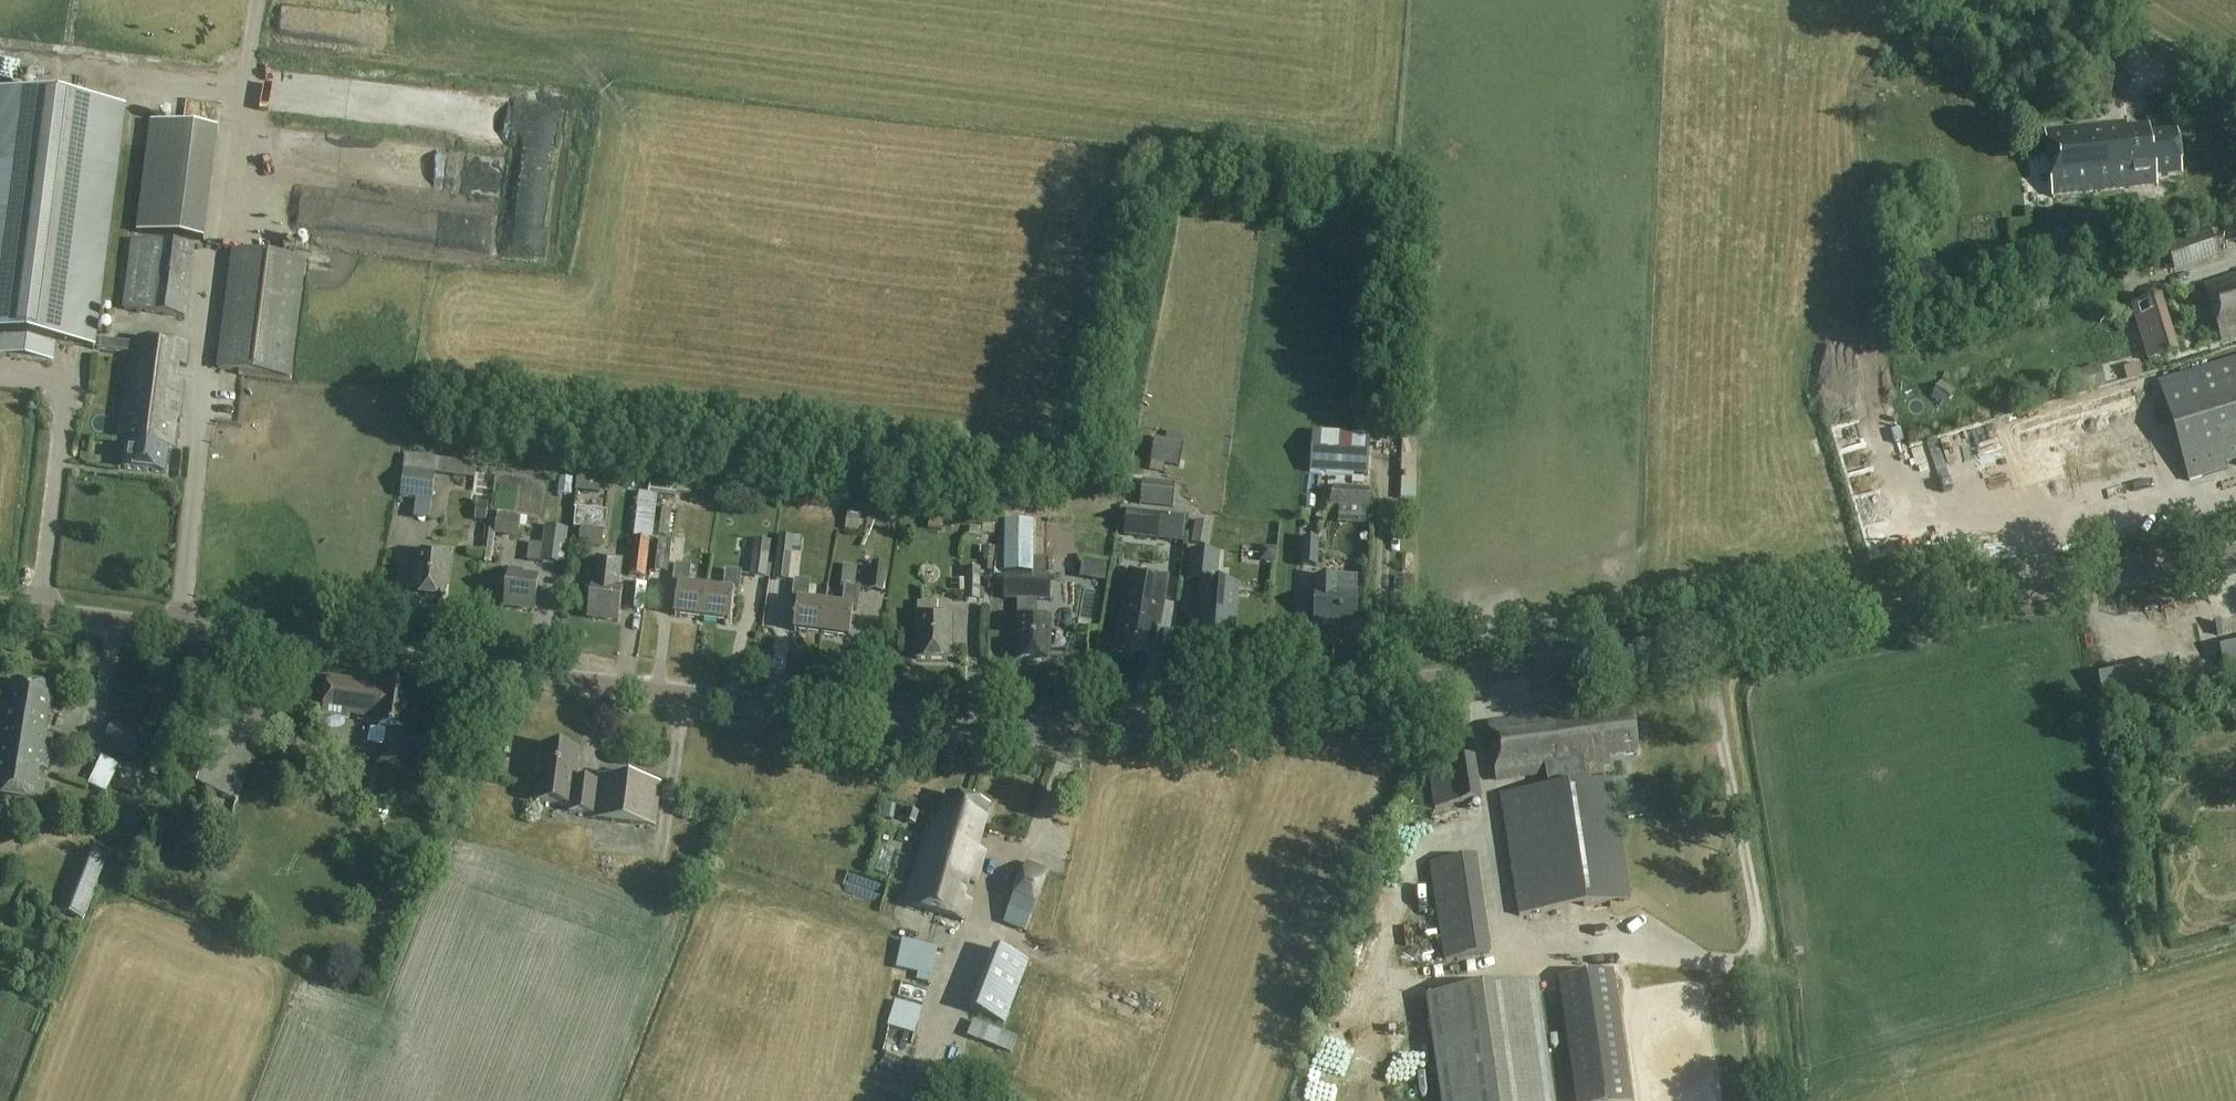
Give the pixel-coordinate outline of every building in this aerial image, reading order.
[(2086,72),(2081,99),(2109,105),(2114,77),(2086,72)] [(130,355),(131,345),(94,340),(122,111),(0,96),(0,339),(1,339),(0,351),(0,358),(51,364),(54,346),(130,355)] [(475,139),(503,147),(511,119),(483,111),(475,139)] [(202,241),(216,129),(150,121),(136,232),(202,241)] [(2126,122),(2044,131),(2051,198),(2086,194),(2157,186),(2156,179),(2182,176),(2176,130),(2150,133),(2149,126),(2127,129),(2126,122)] [(508,216),(512,183),(329,159),(326,183),(353,187),(352,196),(508,216)] [(2166,244),(2174,268),(2217,254),(2209,229),(2166,244)] [(195,247),(131,239),(122,310),(186,318),(195,247)] [(291,380),(306,259),(230,250),(216,370),(291,380)] [(2206,287),(2224,342),(2235,338),(2235,278),(2206,287)] [(2134,307),(2147,349),(2126,355),(2130,365),(2150,359),(2178,351),(2161,298),(2134,307)] [(165,474),(168,450),(176,451),(184,383),(179,383),(181,368),(186,369),(189,348),(132,341),(131,345),(130,355),(119,444),(127,445),(124,469),(165,474)] [(2159,382),(2188,480),(2235,466),(2235,359),(2159,382)] [(2100,367),(2079,373),(2084,392),(2106,386),(2100,367)] [(2076,515),(2161,490),(2137,407),(2051,432),(2076,515)] [(1313,432),(1310,474),(1368,477),(1370,436),(1313,432)] [(1155,439),(1151,461),(1178,467),(1183,444),(1155,439)] [(1114,476),(1127,477),(1128,463),(1115,462),(1114,476)] [(432,502),(435,475),(404,471),(400,498),(432,502)] [(578,475),(576,492),(600,495),(602,477),(578,475)] [(559,478),(558,495),(571,496),(572,479),(559,478)] [(1143,481),(1140,505),(1172,509),(1175,485),(1143,481)] [(649,485),(648,495),(657,496),(676,498),(676,493),(677,492),(677,486),(649,483),(649,485)] [(677,492),(676,493),(692,495),(692,487),(677,485),(677,486),(677,492)] [(1333,489),(1332,507),(1371,510),(1372,491),(1333,489)] [(486,523),(488,506),(477,504),(475,522),(486,523)] [(662,508),(658,535),(668,536),(671,509),(662,508)] [(574,529),(580,529),(578,541),(603,545),(605,529),(607,512),(576,509),(574,529)] [(1127,511),(1124,537),(1157,540),(1160,515),(1127,511)] [(859,522),(860,513),(848,512),(847,521),(859,522)] [(495,531),(496,532),(518,534),(520,518),(497,515),(496,522),(495,531)] [(929,518),(928,530),(941,532),(942,519),(929,518)] [(1005,520),(1004,573),(1035,574),(1036,521),(1005,520)] [(490,521),(485,563),(491,563),(494,536),(495,531),(496,522),(490,521)] [(1205,546),(1209,523),(1195,521),(1192,544),(1205,546)] [(994,536),(995,526),(983,525),(983,528),(970,527),(969,537),(982,538),(983,535),(994,536)] [(545,528),(541,563),(563,566),(568,531),(545,528)] [(571,528),(570,542),(578,543),(578,541),(580,529),(574,529),(573,528),(571,528)] [(679,546),(681,538),(668,536),(658,535),(657,547),(673,549),(674,545),(679,546)] [(780,537),(774,580),(788,582),(792,549),(801,550),(802,539),(780,537)] [(634,539),(629,577),(644,579),(649,541),(634,539)] [(1303,540),(1302,568),(1317,568),(1318,541),(1303,540)] [(754,542),(750,577),(766,579),(770,544),(754,542)] [(886,562),(888,548),(871,546),(870,560),(886,562)] [(1259,557),(1259,563),(1265,563),(1275,564),(1276,549),(1260,547),(1259,557)] [(984,548),(982,561),(988,562),(993,562),(995,549),(984,548)] [(449,586),(452,555),(419,551),(414,595),(445,599),(446,585),(449,586)] [(1233,638),(1238,586),(1215,584),(1218,555),(1191,552),(1188,581),(1201,582),(1200,594),(1204,594),(1200,635),(1233,638)] [(590,598),(587,618),(618,622),(622,591),(619,590),(622,562),(595,558),(592,585),(583,584),(581,596),(590,598)] [(872,564),(869,592),(882,593),(885,566),(872,564)] [(703,617),(707,589),(689,587),(691,567),(676,565),(673,585),(678,586),(675,613),(703,617)] [(535,610),(539,577),(524,575),(525,570),(509,568),(503,605),(535,610)] [(966,569),(965,602),(979,602),(980,570),(966,569)] [(707,589),(703,617),(731,621),(735,593),(739,593),(742,573),(727,571),(724,592),(707,589)] [(1130,572),(1116,649),(1155,656),(1168,578),(1130,572)] [(945,576),(927,575),(927,610),(945,610),(945,576)] [(1050,576),(1003,575),(1003,600),(1050,601),(1050,576)] [(1358,596),(1356,596),(1357,578),(1334,577),(1334,578),(1316,578),(1314,622),(1357,624),(1358,596)] [(775,626),(780,582),(764,580),(759,624),(775,626)] [(823,634),(826,605),(807,603),(810,583),(796,581),(793,601),(799,602),(795,630),(823,634)] [(826,605),(823,634),(851,638),(854,609),(859,610),(861,590),(844,587),(842,607),(826,605)] [(952,649),(953,615),(919,615),(918,661),(951,661),(951,649),(952,649)] [(1052,651),(1052,617),(1019,617),(1019,662),(1049,663),(1049,651),(1052,651)] [(2219,651),(2226,676),(2235,673),(2235,618),(2213,623),(2219,651)] [(2087,669),(2059,677),(2064,694),(2130,675),(2126,662),(2088,673),(2087,669)] [(598,676),(599,665),(577,663),(576,674),(598,676)] [(349,719),(349,717),(350,716),(357,717),(357,718),(357,721),(378,724),(378,726),(405,730),(411,688),(384,685),(383,691),(376,690),(367,688),(366,688),(367,682),(329,676),(323,713),(323,715),(349,719)] [(2066,691),(2069,713),(2130,705),(2127,682),(2066,691)] [(46,787),(37,786),(39,771),(48,773),(54,736),(46,735),(52,691),(14,686),(11,711),(0,709),(0,799),(43,806),(46,787)] [(1446,709),(1446,710),(1448,723),(1472,721),(1470,708),(1470,706),(1462,707),(1446,709)] [(1500,798),(1518,917),(1630,900),(1612,779),(1591,783),(1589,768),(1612,765),(1611,758),(1638,754),(1632,714),(1616,716),(1616,712),(1596,715),(1595,710),(1488,726),(1497,781),(1548,774),(1550,790),(1500,798)] [(207,713),(184,784),(212,794),(238,802),(261,730),(207,713)] [(390,729),(379,766),(403,772),(408,751),(413,735),(390,729)] [(1473,744),(1472,734),(1449,737),(1450,746),(1473,744)] [(355,735),(351,747),(367,753),(372,742),(355,735)] [(595,782),(574,781),(577,751),(541,747),(540,757),(536,758),(534,772),(538,775),(535,802),(569,807),(568,813),(592,817),(591,821),(654,827),(660,784),(596,775),(595,782)] [(102,758),(88,786),(106,795),(119,767),(102,758)] [(1427,768),(1434,811),(1481,803),(1474,760),(1427,768)] [(2163,773),(2152,775),(2154,788),(2165,786),(2163,773)] [(976,850),(990,807),(947,794),(939,819),(931,817),(905,903),(963,921),(984,853),(976,850)] [(907,811),(903,822),(915,825),(918,814),(907,811)] [(108,858),(90,851),(76,890),(67,914),(84,920),(108,858)] [(1442,961),(1490,954),(1477,857),(1428,864),(1442,961)] [(1027,932),(1049,871),(1026,862),(1004,923),(1027,932)] [(929,984),(935,958),(931,957),(933,948),(902,940),(895,968),(917,973),(915,981),(929,984)] [(1005,1024),(1027,962),(991,949),(969,1011),(1005,1024)] [(1612,971),(1557,979),(1574,1100),(1631,1100),(1612,971)] [(1441,1100),(1554,1100),(1537,983),(1427,999),(1441,1100)] [(887,1029),(915,1038),(923,1011),(895,1003),(887,1029)] [(12,1035),(22,1040),(30,1023),(20,1018),(12,1035)] [(956,1071),(954,1077),(968,1082),(970,1076),(956,1071)]
